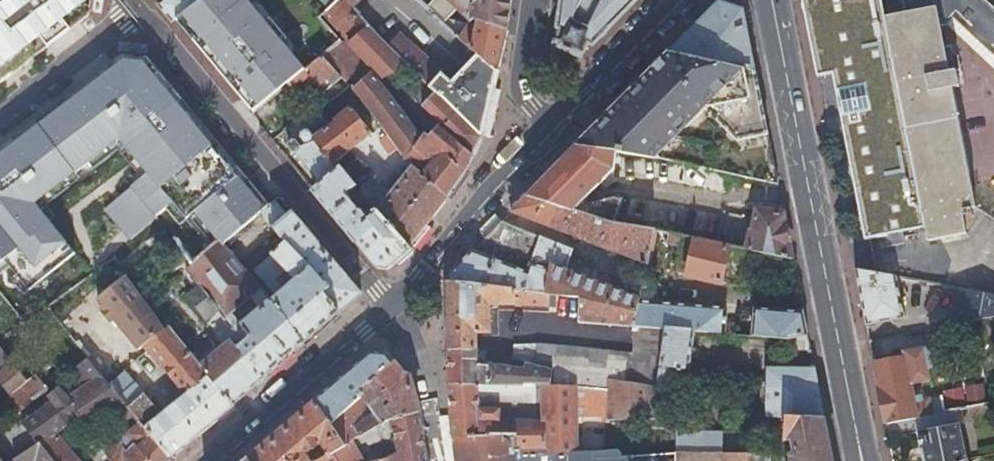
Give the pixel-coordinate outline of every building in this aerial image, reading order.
[(174,19),(198,0),(159,0),(155,4),(171,22),(174,19)] [(174,19),(227,80),(314,6),(309,0),(198,0),(174,19)] [(314,6),(227,80),(253,109),(289,80),(326,50),(339,39),(321,16),(324,13),(339,0),(309,0),(314,6)] [(417,166),(447,195),(463,169),(481,134),(388,48),(368,29),(352,10),(343,0),(339,0),(324,13),(383,79),(392,71),(418,99),(420,97),(424,101),(422,103),(438,117),(435,120),(446,131),(456,143),(449,154),(431,134),(425,136),(379,82),(377,84),(339,39),(326,50),(347,76),(417,166)] [(352,10),(364,0),(343,0),(352,10)] [(352,10),(368,29),(388,48),(400,36),(450,84),(476,53),(470,48),(449,30),(438,43),(418,26),(429,13),(413,0),(364,0),(352,10)] [(555,27),(558,29),(551,41),(555,43),(554,44),(565,49),(577,54),(577,53),(582,55),(584,50),(588,43),(591,45),(594,42),(636,0),(559,0),(555,27)] [(817,77),(831,74),(864,241),(926,228),(880,0),(802,0),(817,77)] [(926,228),(928,238),(968,231),(964,214),(973,212),(971,205),(977,204),(993,216),(993,0),(880,0),(926,228)] [(704,18),(669,53),(757,69),(745,9),(720,2),(704,18)] [(383,79),(324,13),(321,16),(339,39),(377,84),(379,82),(425,136),(431,134),(449,154),(456,143),(446,131),(435,120),(438,117),(422,103),(424,101),(420,97),(418,99),(392,71),(383,79)] [(449,30),(429,13),(418,26),(438,43),(449,30)] [(470,48),(476,53),(497,71),(497,70),(506,31),(478,22),(470,48)] [(400,36),(388,48),(481,134),(497,71),(476,53),(450,84),(400,36)] [(326,50),(289,80),(297,90),(303,97),(306,95),(315,106),(285,133),(289,137),(282,144),(292,155),(294,153),(318,182),(316,184),(316,183),(310,188),(344,230),(373,266),(387,269),(411,246),(409,244),(447,195),(417,166),(370,221),(350,197),(358,190),(375,167),(361,150),(376,132),(366,119),(356,106),(334,123),(312,93),(331,78),(337,85),(347,76),(326,50)] [(757,69),(669,53),(649,73),(610,112),(576,147),(779,182),(757,69)] [(156,98),(152,94),(148,89),(157,82),(150,74),(141,81),(133,71),(97,99),(116,123),(127,115),(130,118),(156,98)] [(370,221),(417,166),(347,76),(337,85),(331,78),(312,93),(334,123),(356,106),(366,119),(376,132),(361,150),(375,167),(358,190),(350,197),(370,221)] [(185,92),(182,88),(178,84),(161,97),(168,105),(185,92)] [(75,90),(24,130),(35,146),(54,130),(48,121),(60,112),(97,159),(115,147),(75,90)] [(239,253),(272,229),(261,214),(280,199),(245,157),(214,121),(211,123),(193,138),(202,152),(163,182),(147,163),(163,151),(153,139),(123,162),(149,198),(191,258),(196,265),(221,245),(228,240),(239,253)] [(616,155),(576,147),(527,196),(612,216),(615,199),(614,197),(592,201),(586,199),(602,183),(606,186),(611,181),(608,178),(613,173),(616,155)] [(108,247),(47,161),(20,181),(81,267),(108,247)] [(136,207),(149,198),(123,162),(111,172),(126,193),(136,207)] [(612,216),(527,196),(512,211),(650,262),(659,227),(612,216)] [(272,229),(284,245),(325,293),(322,295),(338,313),(359,294),(280,199),(261,214),(272,229)] [(756,205),(754,217),(752,228),(748,231),(745,246),(793,257),(784,211),(756,205)] [(455,269),(447,282),(559,293),(584,296),(582,319),(638,325),(641,297),(567,267),(573,250),(503,221),(455,269)] [(786,341),(808,335),(804,312),(753,310),(753,317),(736,315),(734,327),(725,326),(726,310),(654,300),(657,283),(661,283),(673,230),(659,227),(650,262),(641,297),(638,325),(661,328),(692,331),(786,341)] [(693,259),(685,257),(678,256),(675,269),(723,279),(730,243),(697,236),(693,259)] [(260,294),(221,245),(196,265),(191,258),(185,262),(199,281),(219,307),(228,318),(260,294)] [(266,302),(270,306),(276,313),(278,311),(304,342),(327,322),(338,313),(322,295),(325,293),(284,245),(251,271),(263,287),(271,297),(266,302)] [(855,271),(860,299),(866,328),(904,320),(897,278),(855,271)] [(131,407),(142,422),(170,458),(192,438),(232,404),(200,363),(169,324),(166,326),(131,278),(102,301),(108,308),(105,311),(116,325),(120,323),(143,352),(148,349),(187,399),(163,417),(146,395),(131,407)] [(205,318),(219,307),(199,281),(185,292),(205,318)] [(558,305),(559,293),(447,282),(447,284),(448,351),(479,355),(479,349),(479,330),(490,330),(490,302),(551,307),(551,304),(558,305)] [(993,315),(993,292),(972,288),(974,301),(957,306),(961,323),(993,315)] [(538,383),(574,383),(574,372),(549,367),(549,362),(513,358),(514,340),(634,348),(638,325),(582,319),(584,296),(559,293),(558,305),(551,304),(551,307),(490,302),(490,330),(479,330),(479,349),(479,355),(479,368),(537,367),(538,383)] [(28,317),(70,371),(91,356),(63,320),(48,301),(28,317)] [(229,337),(232,340),(263,377),(274,367),(304,342),(278,311),(276,313),(270,306),(229,337)] [(574,372),(574,383),(576,419),(607,420),(605,377),(654,386),(661,328),(638,325),(634,348),(514,340),(513,358),(549,362),(549,367),(574,372)] [(692,331),(661,328),(654,386),(672,389),(675,368),(688,368),(692,331)] [(812,350),(808,335),(786,341),(788,351),(812,350)] [(232,340),(200,363),(232,404),(263,377),(232,340)] [(962,380),(961,378),(961,376),(937,381),(940,391),(935,392),(936,396),(914,401),(910,384),(929,381),(930,377),(928,368),(934,363),(931,351),(926,347),(901,352),(903,360),(874,367),(885,425),(956,408),(990,400),(984,376),(962,380)] [(479,368),(479,355),(448,351),(448,360),(449,384),(538,383),(537,367),(479,368)] [(12,369),(0,353),(0,378),(12,369)] [(317,399),(331,413),(394,360),(389,353),(371,353),(317,399)] [(106,453),(112,460),(166,460),(170,458),(142,422),(131,432),(142,446),(133,453),(112,426),(107,429),(99,419),(124,399),(91,356),(70,371),(83,388),(65,402),(73,412),(106,453)] [(357,440),(368,433),(390,419),(421,411),(408,372),(402,373),(394,360),(331,413),(357,440)] [(12,404),(33,385),(17,368),(0,384),(0,391),(12,404)] [(768,420),(782,420),(825,420),(815,368),(767,368),(767,384),(759,384),(759,390),(766,390),(768,420)] [(545,455),(553,455),(578,456),(576,419),(574,383),(538,383),(449,384),(450,395),(454,436),(544,438),(545,455)] [(699,420),(708,420),(716,420),(716,397),(703,395),(699,420)] [(331,413),(317,399),(264,444),(253,454),(257,460),(325,460),(357,440),(331,413)] [(23,429),(52,412),(45,401),(16,419),(23,429)] [(958,422),(956,408),(885,425),(887,438),(918,431),(958,422)] [(421,412),(421,411),(390,419),(368,433),(369,437),(375,436),(382,435),(383,442),(398,441),(401,459),(383,460),(429,460),(421,412)] [(825,420),(782,420),(786,442),(791,441),(793,454),(789,455),(790,460),(833,460),(825,420)] [(958,422),(918,431),(923,460),(954,460),(965,459),(958,422)] [(357,440),(325,460),(383,460),(401,459),(398,441),(383,442),(382,435),(375,436),(369,437),(368,433),(357,440)] [(676,454),(681,454),(717,454),(716,434),(675,434),(676,454)] [(457,460),(519,460),(519,455),(545,455),(544,438),(454,436),(457,460)] [(581,445),(582,455),(605,451),(602,441),(581,445)] [(681,460),(772,460),(770,443),(753,444),(753,455),(717,454),(681,454),(681,460)] [(580,456),(578,456),(553,455),(553,460),(632,460),(631,454),(622,454),(619,448),(605,451),(582,455),(580,456)]
